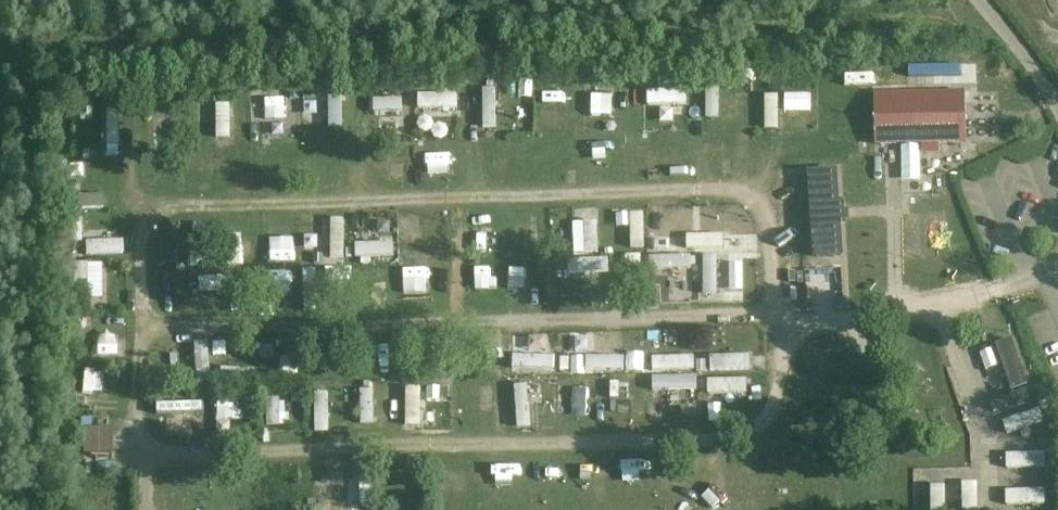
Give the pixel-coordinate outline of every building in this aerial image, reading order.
[(758,118),(757,82),(743,82),(744,118),(758,118)] [(691,105),(691,88),(652,89),(652,105),(691,105)] [(482,90),(483,130),(501,129),(500,89),(482,90)] [(590,113),(616,113),(616,89),(590,90),(590,113)] [(344,124),(344,91),(330,91),(330,124),(344,124)] [(963,92),(883,95),(885,144),(964,143),(963,92)] [(298,108),(298,95),(261,96),(262,109),(298,108)] [(420,109),(459,110),(460,96),(420,95),(420,109)] [(231,103),(218,104),(219,135),(232,134),(231,103)] [(122,145),(123,107),(107,106),(106,145),(122,145)] [(153,110),(154,150),(171,149),(170,109),(153,110)] [(815,257),(841,256),(835,171),(809,173),(815,257)] [(99,174),(72,174),(71,205),(99,205),(99,174)] [(631,211),(632,246),(648,246),(647,210),(631,211)] [(698,249),(699,211),(680,210),(678,248),(698,249)] [(493,251),(494,217),(479,217),(478,250),(493,251)] [(231,259),(248,259),(247,224),(230,225),(231,259)] [(108,253),(107,232),(78,233),(78,254),(108,253)] [(756,248),(756,233),(715,234),(716,249),(756,248)] [(720,300),(719,255),(702,255),(704,300),(720,300)] [(668,281),(693,280),(692,256),(667,257),(668,281)] [(599,271),(598,257),(555,259),(555,273),(599,271)] [(76,262),(75,297),(103,298),(104,262),(76,262)] [(411,303),(435,302),(434,278),(410,278),(411,303)] [(582,334),(580,364),(600,365),(601,335),(582,334)] [(1011,338),(995,344),(1011,391),(1028,386),(1011,338)] [(753,370),(753,354),(711,354),(712,371),(753,370)] [(700,374),(694,374),(695,358),(652,356),(651,389),(699,391),(700,374)] [(708,374),(707,390),(747,392),(747,376),(708,374)] [(394,384),(369,385),(370,408),(395,407),(394,384)] [(330,385),(315,386),(316,421),(331,421),(330,385)] [(83,427),(83,454),(111,455),(112,428),(83,427)] [(1049,450),(1008,452),(1009,467),(1049,466),(1049,450)] [(617,462),(620,481),(639,479),(636,460),(617,462)] [(917,509),(948,509),(948,473),(918,472),(917,509)] [(962,509),(979,509),(980,484),(963,483),(962,509)] [(1008,489),(1009,503),(1048,502),(1048,488),(1008,489)]
